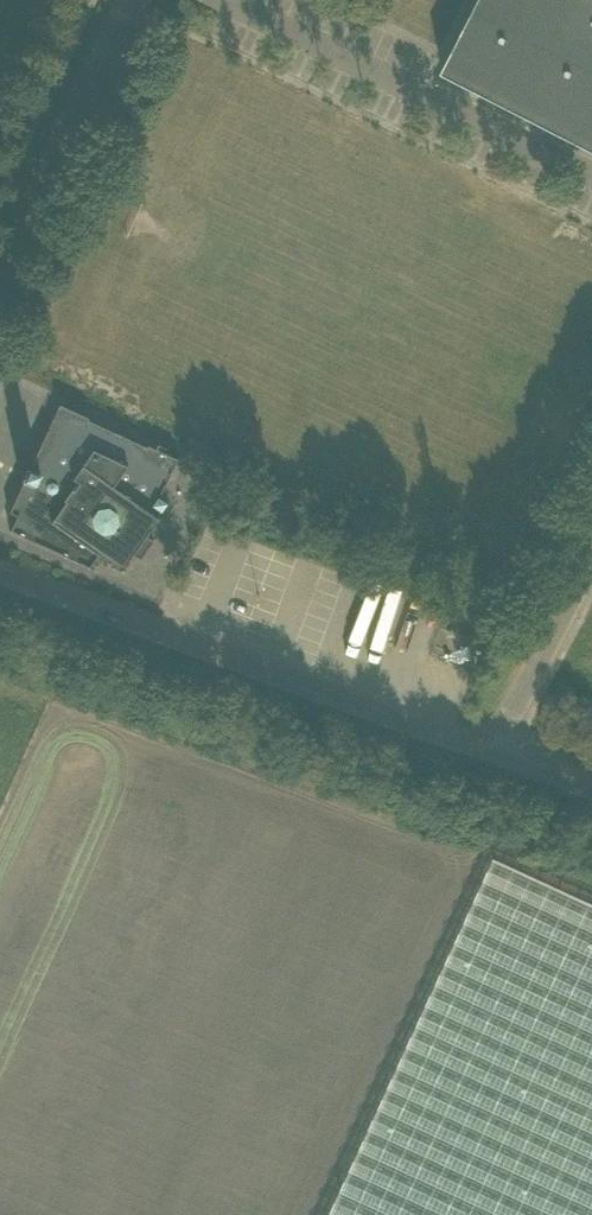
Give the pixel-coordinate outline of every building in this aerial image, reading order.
[(445,75),(591,150),(591,0),(483,0),(445,75)] [(31,486),(17,516),(10,531),(90,568),(98,555),(121,572),(133,555),(140,560),(154,540),(147,535),(158,519),(157,517),(167,503),(159,498),(177,459),(146,447),(88,419),(89,418),(59,404),(35,456),(43,459),(37,473),(27,468),(21,481),(31,486)] [(496,858),(331,1214),(591,1214),(591,903),(496,858)]
